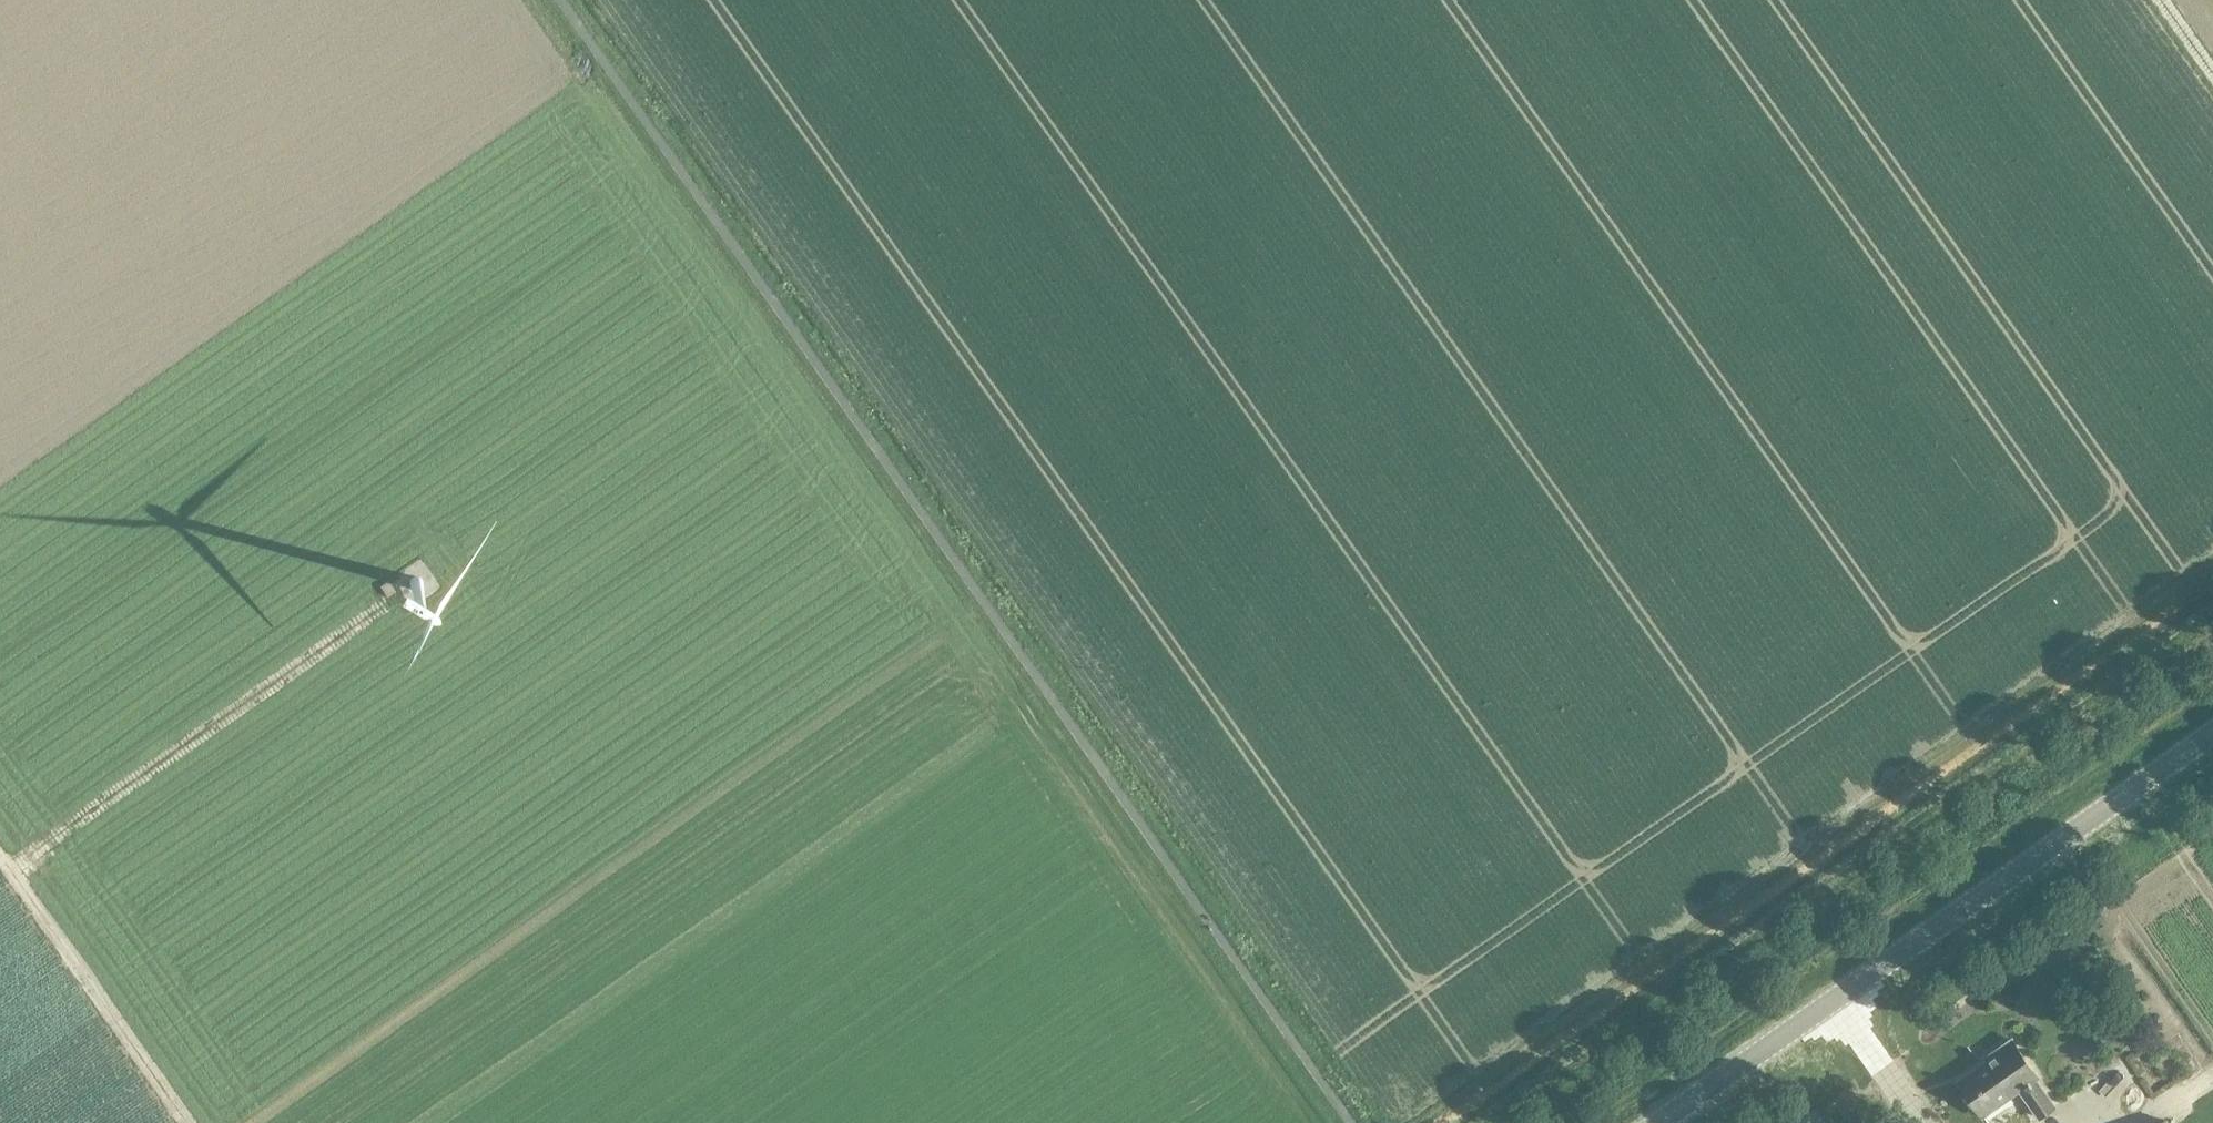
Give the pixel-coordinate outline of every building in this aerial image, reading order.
[(1983,1116),(1984,1115),(2019,1090),(2038,1117),(2055,1106),(2035,1079),(2038,1077),(2011,1039),(1995,1050),(1998,1055),(1989,1061),(1988,1059),(1958,1080),(1983,1116)] [(2118,1055),(2097,1065),(2107,1085),(2127,1075),(2118,1055)]
